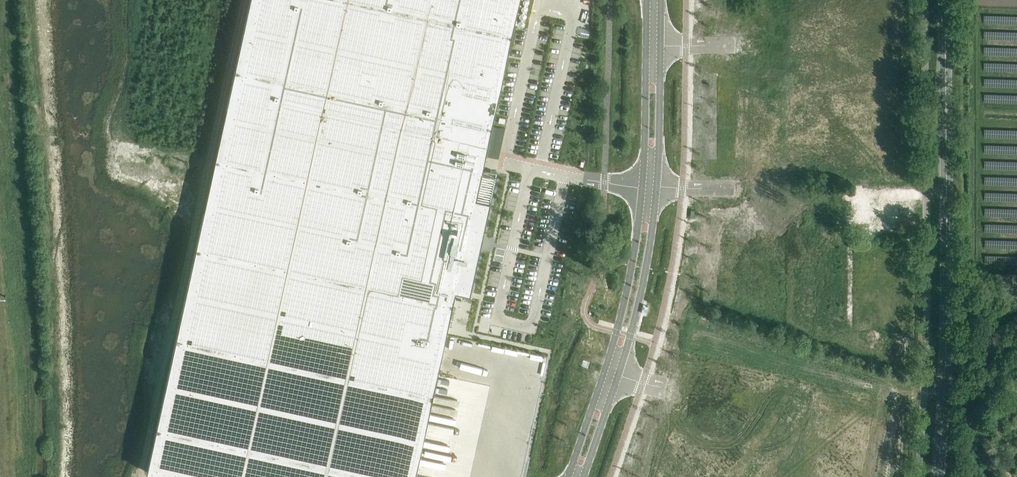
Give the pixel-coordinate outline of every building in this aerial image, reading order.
[(482,169),(485,156),(519,0),(250,0),(245,24),(147,472),(168,476),(415,476),(456,290),(458,290),(470,293),(490,200),(476,197),(482,169)] [(499,159),(507,126),(493,123),(485,156),(499,159)] [(878,332),(875,338),(882,340),(885,334),(878,332)]
